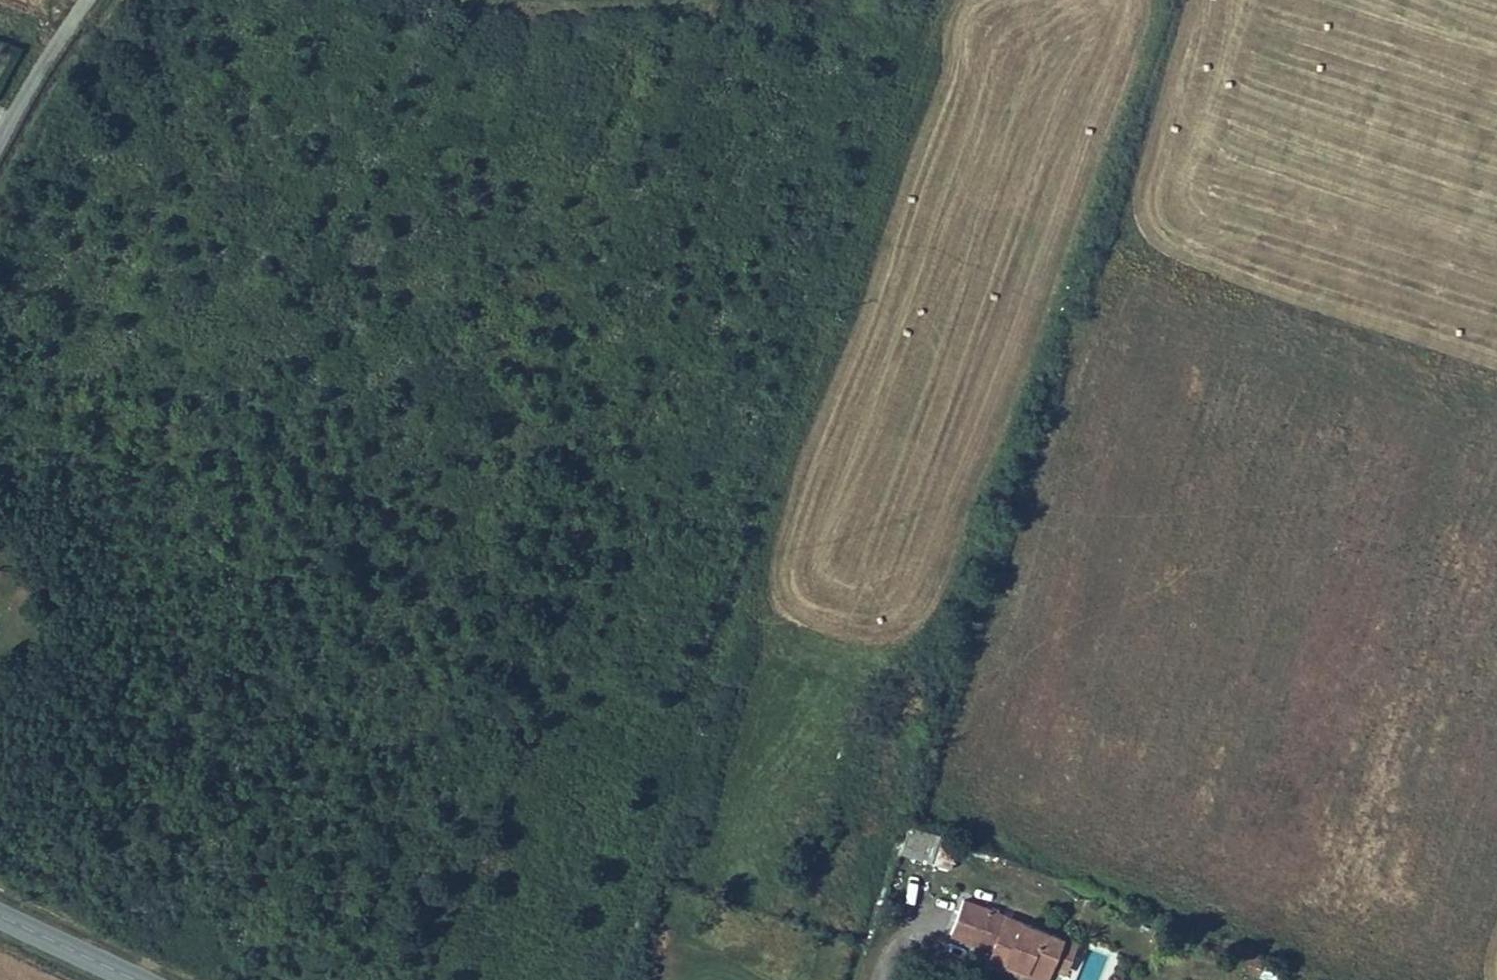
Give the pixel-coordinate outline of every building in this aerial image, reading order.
[(954,841),(912,824),(902,848),(944,865),(954,841)] [(968,894),(954,928),(982,940),(996,906),(968,894)] [(1064,935),(1010,912),(991,957),(1006,964),(1043,979),(1045,979),(1047,974),(1052,963),(1066,969),(1078,941),(1064,935)]
